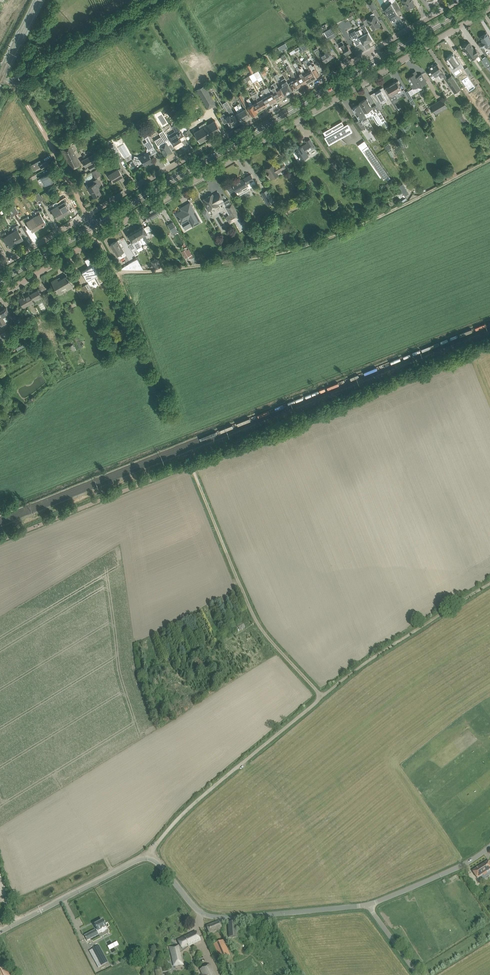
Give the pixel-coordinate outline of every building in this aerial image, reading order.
[(401,9),(395,0),(394,0),(385,10),(390,20),(398,15),(396,11),(400,8),(400,9),(401,9)] [(402,0),(408,10),(409,9),(411,9),(413,8),(413,6),(415,5),(413,1),(412,0),(402,0)] [(368,4),(372,11),(377,8),(373,1),(368,4)] [(375,15),(374,13),(371,14),(370,16),(371,18),(368,20),(367,19),(363,21),(366,25),(369,23),(371,26),(372,26),(374,29),(380,25),(377,20),(378,19),(375,15)] [(363,35),(368,42),(373,39),(364,24),(362,26),(366,33),(363,35)] [(336,33),(333,27),(324,32),(327,37),(336,33)] [(363,45),(368,42),(363,35),(362,36),(359,30),(356,31),(357,34),(352,36),(351,34),(352,38),(353,40),(353,39),(357,45),(362,42),(363,45)] [(323,33),(319,35),(325,44),(328,42),(323,33)] [(480,37),(483,42),(480,43),(484,49),(487,48),(489,49),(489,39),(487,33),(480,37)] [(339,42),(346,54),(352,51),(348,44),(345,45),(342,40),(341,40),(341,41),(339,42)] [(285,43),(278,47),(281,51),(287,47),(285,43)] [(298,47),(299,50),(301,52),(309,47),(305,43),(298,47)] [(474,48),(470,43),(468,44),(467,43),(462,47),(465,51),(464,51),(464,52),(464,53),(465,53),(466,54),(466,53),(467,53),(471,60),(480,54),(479,53),(480,53),(476,47),(474,48)] [(324,58),(325,61),(331,58),(331,56),(333,55),(330,51),(328,52),(326,48),(323,49),(323,50),(319,52),(319,51),(315,52),(318,57),(320,61),(324,58)] [(463,66),(456,56),(455,57),(453,53),(446,58),(456,71),(463,66)] [(486,56),(481,59),(487,68),(488,67),(489,69),(489,62),(486,56)] [(305,60),(303,61),(309,71),(307,72),(311,79),(312,79),(313,79),(314,79),(314,78),(316,77),(311,70),(308,64),(305,60)] [(295,62),(293,63),(298,71),(301,76),(299,77),(303,84),(304,84),(305,84),(305,83),(307,82),(300,70),(298,67),(295,62)] [(313,62),(308,64),(311,70),(316,77),(320,74),(313,62)] [(443,72),(438,64),(434,66),(433,64),(429,67),(431,70),(428,72),(432,77),(438,73),(439,74),(438,77),(440,79),(443,78),(454,95),(462,89),(452,75),(447,78),(445,75),(443,72)] [(301,66),(298,67),(300,70),(307,82),(308,81),(309,81),(310,81),(310,80),(311,79),(307,72),(306,73),(302,66),(301,66)] [(469,66),(464,70),(469,78),(474,74),(469,66)] [(290,67),(287,68),(289,71),(291,75),(294,79),(298,87),(299,86),(300,86),(301,86),(301,85),(303,84),(299,77),(297,78),(291,69),(290,67)] [(292,90),(298,87),(294,79),(291,81),(285,70),(282,72),(292,90)] [(281,87),(281,88),(285,94),(292,90),(282,72),(279,74),(285,84),(281,87)] [(422,88),(421,86),(427,83),(421,74),(418,76),(416,72),(409,77),(409,78),(407,79),(409,80),(411,84),(416,92),(422,88)] [(390,85),(384,89),(392,101),(398,98),(396,94),(397,93),(398,95),(399,95),(401,94),(401,93),(400,91),(402,90),(399,86),(400,86),(399,84),(399,85),(398,84),(400,83),(398,80),(390,85)] [(275,82),(272,83),(281,97),(282,96),(283,96),(284,96),(284,95),(285,94),(281,88),(279,89),(276,84),(275,82)] [(279,98),(281,97),(272,83),(271,84),(272,85),(269,88),(272,93),(272,94),(275,100),(277,99),(277,100),(279,99),(279,98)] [(197,90),(206,104),(213,100),(205,85),(197,90)] [(267,87),(263,89),(269,99),(271,102),(275,100),(272,94),(271,93),(267,87)] [(381,90),(376,93),(379,98),(380,100),(384,98),(386,100),(388,104),(392,101),(384,89),(383,87),(379,89),(379,90),(380,89),(381,90)] [(267,105),(271,102),(269,99),(263,89),(261,90),(262,93),(260,94),(262,98),(267,105)] [(257,92),(254,94),(260,105),(262,108),(264,107),(266,106),(267,105),(262,98),(261,99),(257,92)] [(238,95),(240,100),(243,105),(246,104),(241,94),(238,95)] [(254,94),(251,95),(256,102),(253,104),(257,111),(258,110),(258,111),(260,110),(260,109),(262,108),(260,105),(254,94)] [(249,98),(247,99),(250,106),(247,107),(251,114),(252,114),(254,113),(254,112),(257,111),(253,104),(249,98)] [(444,98),(431,106),(436,114),(449,106),(444,98)] [(372,107),(367,99),(359,103),(359,104),(367,116),(371,114),(372,114),(378,125),(380,124),(382,124),(382,123),(383,122),(381,117),(383,116),(377,105),(372,107)] [(224,113),(219,116),(221,118),(224,124),(228,121),(231,126),(232,126),(234,125),(234,124),(236,123),(235,122),(238,121),(230,106),(227,101),(222,104),(227,111),(228,110),(231,115),(226,117),(224,113)] [(239,103),(237,105),(244,118),(246,117),(247,117),(249,116),(245,108),(243,109),(239,103)] [(355,122),(361,129),(361,130),(366,127),(364,124),(369,121),(368,119),(368,118),(367,116),(359,104),(353,107),(360,119),(355,122)] [(243,119),(244,118),(237,105),(234,106),(238,112),(236,113),(240,121),(243,120),(243,119)] [(461,113),(457,116),(463,125),(467,122),(461,113)] [(194,132),(200,142),(221,130),(215,120),(194,132)] [(52,121),(46,124),(47,125),(46,126),(48,129),(55,125),(52,121)] [(349,133),(352,131),(348,123),(344,125),(342,121),(323,132),(326,136),(325,137),(329,144),(349,133)] [(176,147),(183,143),(182,142),(186,139),(181,131),(178,127),(176,124),(172,126),(175,131),(168,135),(176,147)] [(158,144),(160,147),(165,155),(172,151),(171,150),(168,145),(171,143),(163,130),(159,133),(162,138),(163,140),(158,144)] [(148,149),(153,146),(147,135),(144,137),(147,141),(144,142),(148,149)] [(314,147),(310,139),(307,141),(308,144),(302,148),(301,147),(296,150),(296,151),(293,153),(298,160),(301,159),(308,155),(307,155),(310,153),(309,150),(314,147)] [(70,145),(61,150),(68,163),(69,165),(71,169),(81,164),(70,145)] [(368,145),(363,149),(382,177),(385,181),(387,179),(388,181),(391,179),(390,177),(368,145)] [(135,155),(133,160),(137,162),(139,164),(143,162),(144,165),(149,163),(150,164),(153,162),(150,156),(152,155),(150,151),(140,157),(135,155)] [(85,166),(88,165),(90,171),(97,167),(94,161),(97,160),(94,153),(82,160),(85,166)] [(124,159),(121,154),(112,159),(114,163),(117,161),(118,163),(124,159)] [(42,169),(49,165),(47,160),(41,163),(40,160),(29,166),(30,169),(31,171),(34,169),(35,170),(41,167),(42,169)] [(286,167),(282,160),(277,163),(277,165),(274,167),(272,164),(264,169),(265,169),(267,173),(267,174),(267,173),(270,178),(278,174),(277,173),(286,167)] [(101,174),(97,168),(92,171),(96,177),(101,174)] [(118,169),(108,175),(111,180),(111,179),(113,181),(119,177),(121,181),(124,179),(118,169)] [(45,185),(55,180),(51,173),(38,179),(40,182),(39,182),(40,183),(43,181),(45,185)] [(254,180),(251,174),(239,181),(238,181),(232,184),(233,185),(232,185),(233,186),(239,195),(243,193),(241,189),(248,185),(247,184),(254,180)] [(94,197),(98,195),(99,194),(101,193),(97,186),(101,184),(97,178),(94,180),(94,181),(95,182),(93,183),(94,184),(88,187),(88,188),(89,187),(94,197)] [(261,192),(267,205),(274,202),(268,189),(261,192)] [(210,196),(203,200),(209,210),(218,204),(218,203),(221,201),(229,215),(226,217),(229,222),(234,220),(239,217),(231,204),(227,207),(223,201),(218,193),(213,196),(211,197),(210,196)] [(56,202),(58,205),(64,215),(70,211),(71,211),(69,207),(67,204),(65,201),(67,200),(65,197),(60,200),(57,202),(56,202)] [(52,204),(50,206),(57,219),(57,218),(64,215),(58,205),(56,202),(52,204)] [(183,210),(176,214),(181,223),(189,219),(193,226),(200,221),(190,203),(184,206),(186,209),(184,210),(183,210)] [(15,214),(12,208),(10,204),(7,206),(13,216),(15,214)] [(161,212),(157,205),(144,213),(148,220),(161,212)] [(37,215),(33,217),(39,227),(42,225),(43,225),(44,224),(45,223),(46,223),(38,210),(35,212),(36,214),(37,215)] [(32,231),(39,227),(33,217),(30,220),(29,218),(28,216),(27,216),(27,217),(25,218),(32,231),(33,231),(32,231)] [(172,220),(167,223),(173,233),(178,230),(172,220)] [(14,231),(10,233),(16,243),(23,239),(21,235),(19,232),(17,229),(19,228),(18,227),(19,226),(18,224),(13,228),(12,227),(12,228),(13,230),(14,231)] [(143,226),(138,228),(146,242),(149,240),(147,237),(149,236),(150,233),(149,231),(153,229),(148,225),(144,228),(143,226)] [(141,244),(146,242),(138,228),(134,231),(138,238),(141,244)] [(134,231),(127,234),(132,242),(128,244),(132,251),(142,245),(141,244),(138,238),(134,231)] [(10,246),(16,243),(10,233),(7,235),(6,234),(6,233),(5,232),(4,232),(5,232),(2,234),(9,247),(10,247),(10,246)] [(126,255),(119,244),(117,240),(111,244),(119,259),(126,255)] [(189,250),(183,254),(186,258),(188,257),(190,259),(193,257),(189,250)] [(87,280),(95,275),(96,278),(100,283),(106,279),(107,281),(108,281),(102,270),(98,272),(96,268),(97,268),(91,257),(85,260),(89,267),(82,272),(87,280)] [(143,269),(137,259),(127,264),(130,269),(143,269)] [(152,263),(155,269),(161,267),(157,260),(152,263)] [(57,278),(51,281),(56,289),(56,290),(56,291),(57,291),(58,290),(61,289),(66,286),(67,289),(73,286),(71,284),(67,275),(66,276),(61,279),(58,281),(57,278)] [(85,285),(81,287),(84,294),(89,291),(85,285)] [(81,287),(76,290),(81,299),(85,296),(84,294),(81,287)] [(25,295),(18,299),(27,314),(36,309),(34,306),(36,305),(41,313),(48,309),(46,306),(55,300),(52,295),(44,299),(38,288),(37,289),(36,288),(25,295)] [(1,325),(1,326),(5,323),(7,322),(4,318),(4,319),(2,317),(9,313),(9,311),(6,308),(0,311),(0,324),(1,325)] [(73,344),(67,347),(70,353),(76,350),(73,344)] [(245,627),(242,622),(235,627),(238,632),(245,627)] [(489,861),(473,871),(477,879),(481,876),(483,879),(489,875),(489,863),(489,861)] [(106,928),(103,921),(95,925),(97,929),(84,936),(87,941),(98,935),(97,932),(98,932),(102,930),(103,930),(103,929),(106,928)] [(219,921),(206,926),(209,934),(213,932),(222,929),(220,923),(219,921)] [(237,937),(236,922),(228,923),(229,937),(237,937)] [(200,940),(196,931),(177,940),(180,945),(178,946),(178,945),(175,946),(173,946),(171,946),(169,946),(169,948),(170,949),(170,950),(171,952),(171,953),(171,955),(172,956),(172,959),(173,962),(174,966),(182,964),(180,956),(180,953),(188,946),(200,940)] [(223,940),(213,944),(220,960),(230,956),(223,940)] [(104,956),(95,961),(98,967),(107,962),(104,956)] [(0,969),(0,974),(11,974),(7,966),(0,969)]
